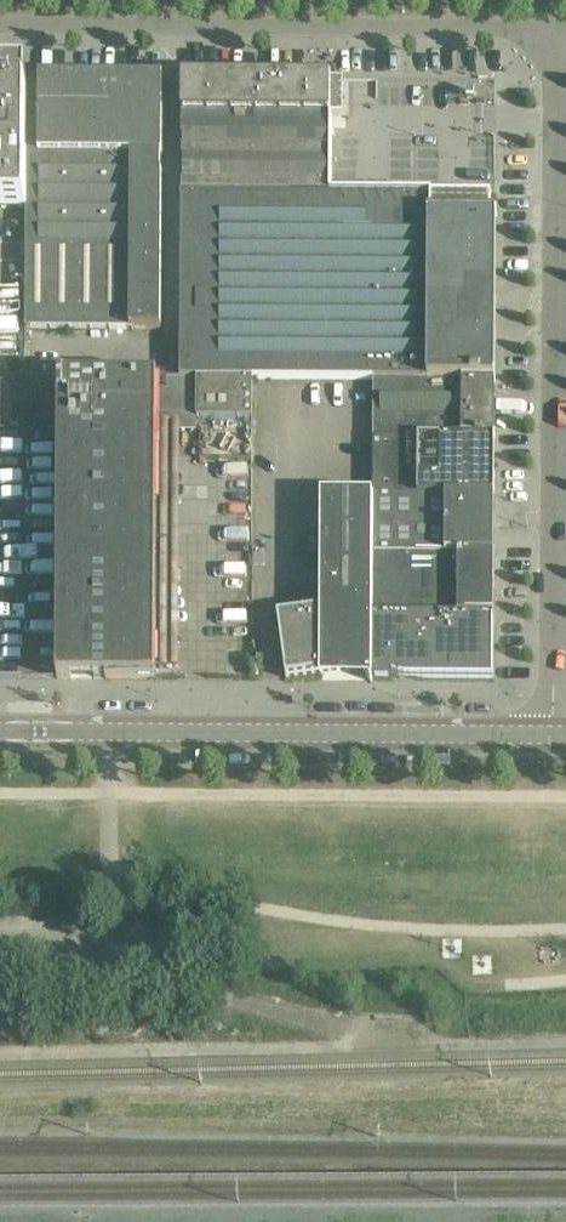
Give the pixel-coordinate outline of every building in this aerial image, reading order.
[(161,330),(162,174),(161,174),(161,155),(163,155),(163,78),(39,77),(39,78),(27,78),(27,208),(26,329),(161,330)] [(27,78),(5,78),(5,79),(0,79),(0,207),(27,208),(27,78)] [(332,195),(332,80),(183,79),(183,117),(182,193),(181,193),(181,194),(332,195)] [(495,345),(497,218),(497,215),(497,196),(444,196),(332,195),(181,194),(180,379),(253,379),(374,380),(496,381),(495,378),(495,345)] [(156,679),(157,416),(197,416),(197,419),(253,419),(253,379),(180,379),(158,378),(59,378),(58,679),(156,679)] [(495,439),(496,381),(374,380),(374,438),(495,439)] [(495,497),(495,439),(374,438),(374,495),(374,497),(495,497)] [(373,681),(373,621),(373,618),(373,555),(374,497),(374,495),(322,495),(321,601),(323,601),(322,610),(278,616),(286,679),(349,670),(349,667),(362,667),(370,681),(370,682),(371,682),(372,682),(373,681)] [(494,555),(495,497),(374,497),(373,555),(494,555)] [(494,618),(494,555),(373,555),(373,618),(494,618)] [(494,682),(494,621),(373,621),(373,681),(393,681),(393,678),(399,680),(405,681),(428,681),(494,682)]
